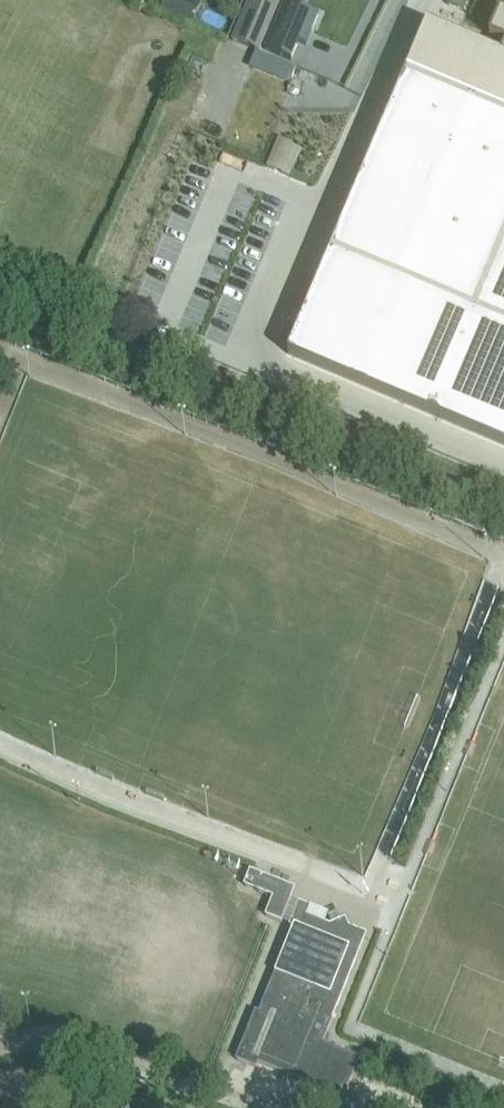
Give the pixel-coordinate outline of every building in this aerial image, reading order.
[(173,16),(178,4),(169,0),(166,0),(161,11),(173,16)] [(261,52),(273,25),(272,24),(282,0),(248,0),(232,39),(231,42),(261,54),(261,52)] [(284,1),(264,49),(290,60),(298,41),(305,44),(318,15),(284,1)] [(500,12),(489,38),(503,44),(503,14),(500,12)] [(288,355),(503,446),(503,49),(501,56),(427,25),(288,355)] [(308,176),(292,169),(289,176),(305,183),(308,176)] [(245,885),(273,897),(266,916),(282,922),(292,895),(278,889),(280,883),(250,871),(245,885)] [(262,1014),(256,1011),(236,1060),(256,1068),(258,1063),(344,1097),(359,1058),(322,1043),(366,934),(349,927),(345,919),(331,925),(331,926),(307,916),(310,907),(299,903),(290,925),(294,927),(262,1007),(264,1008),(262,1014)]
